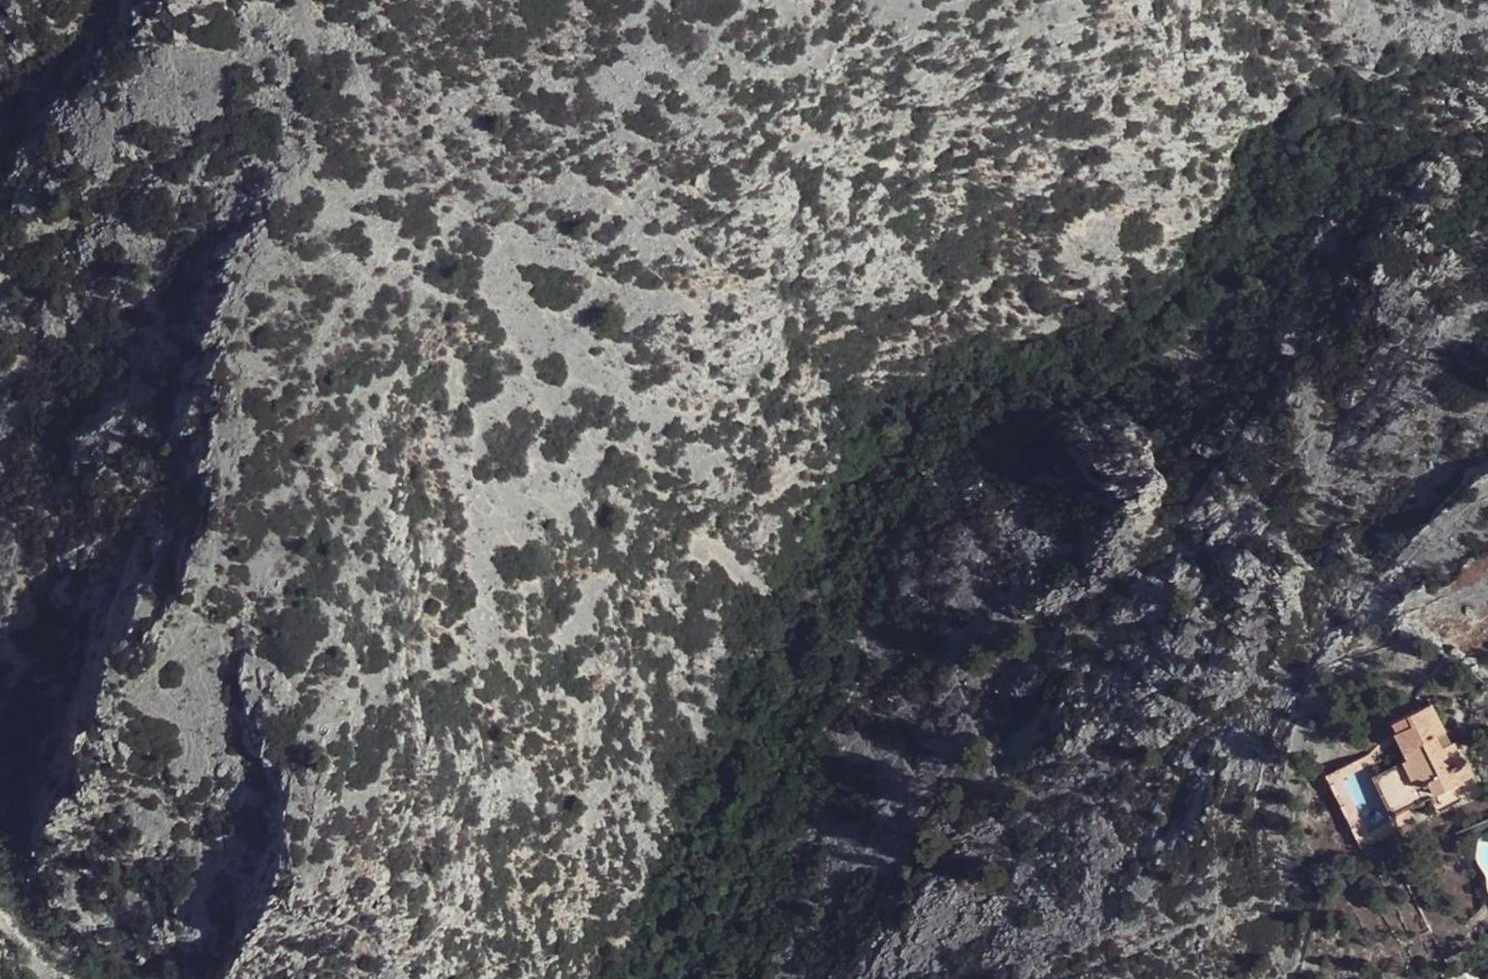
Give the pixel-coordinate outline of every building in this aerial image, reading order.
[(1438,735),(1446,731),(1447,731),(1432,702),(1408,713),(1413,723),(1394,733),(1407,758),(1402,761),(1415,787),(1427,781),(1433,794),(1474,774),(1457,740),(1452,743),(1444,746),(1438,735)] [(1452,743),(1446,731),(1438,735),(1444,746),(1452,743)]
